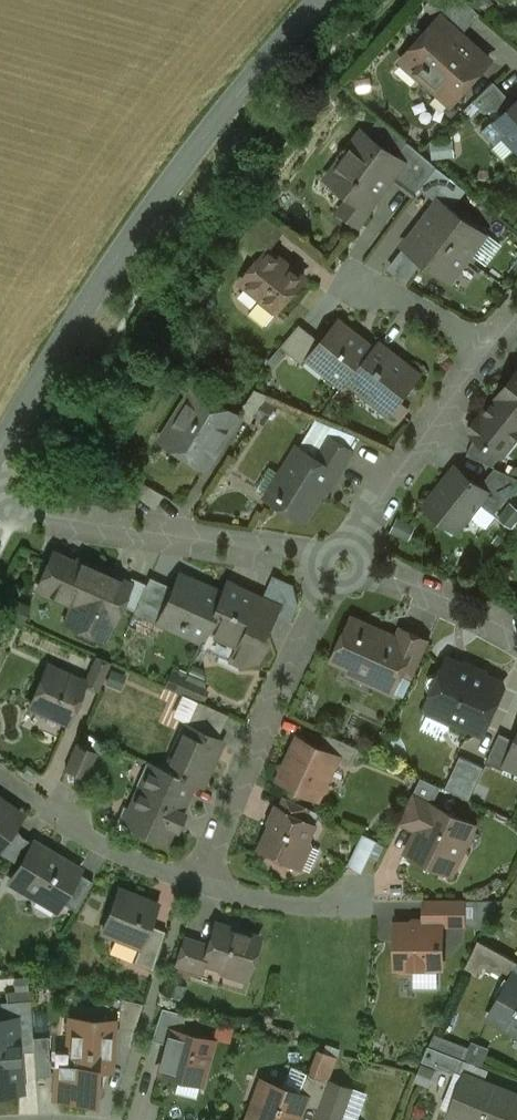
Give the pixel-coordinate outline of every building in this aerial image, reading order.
[(465,0),(442,0),(430,12),(437,18),(439,15),(462,35),(481,14),(465,0)] [(462,35),(439,15),(437,18),(442,23),(414,54),(425,64),(422,80),(435,92),(440,90),(454,102),(489,63),(473,48),(470,51),(466,47),(468,41),(462,35)] [(494,82),(474,101),(485,113),(497,110),(503,117),(515,105),(494,82)] [(515,105),(503,117),(495,124),(506,135),(505,141),(510,146),(516,146),(516,147),(516,103),(515,105)] [(397,157),(363,131),(351,147),(346,148),(337,159),(338,164),(327,178),(349,195),(368,209),(369,209),(391,178),(404,162),(397,157)] [(437,166),(408,142),(397,157),(404,162),(391,178),(415,196),(437,166)] [(368,209),(349,195),(337,211),(358,226),(370,210),(369,209),(368,209)] [(485,235),(439,200),(439,201),(440,202),(423,224),(466,257),(483,234),(485,236),(485,235)] [(466,257),(423,224),(406,247),(404,246),(450,281),(449,279),(466,257)] [(260,259),(242,281),(247,285),(245,287),(260,299),(262,297),(278,310),(304,279),(269,249),(268,249),(260,259)] [(373,348),(339,321),(313,352),(330,366),(325,371),(343,386),(348,380),(373,348)] [(318,339),(299,325),(280,346),(300,362),(318,339)] [(418,376),(377,343),(373,348),(348,380),(389,412),(418,376)] [(495,401),(512,414),(515,411),(516,413),(516,373),(495,401)] [(239,415),(195,388),(166,434),(184,445),(180,451),(207,468),(240,416),(239,415)] [(255,389),(239,415),(240,416),(251,423),(268,395),(255,389)] [(495,401),(481,419),(478,417),(468,430),(475,436),(501,457),(516,437),(516,413),(515,411),(512,414),(495,401)] [(354,451),(330,436),(316,457),(336,470),(331,477),(335,480),(354,451)] [(501,457),(475,436),(467,455),(495,468),(496,467),(494,466),(501,457)] [(316,457),(300,447),(281,476),(285,482),(278,494),(283,504),(302,516),(312,500),(322,495),(319,488),(323,482),(328,482),(331,477),(336,470),(316,457)] [(480,486),(456,467),(425,506),(444,521),(446,519),(453,517),(462,524),(472,512),(479,503),(488,492),(480,486)] [(495,468),(480,486),(488,492),(479,503),(494,514),(495,514),(516,485),(516,478),(495,468)] [(129,473),(115,495),(132,506),(137,497),(156,508),(164,495),(129,473)] [(494,514),(479,503),(472,512),(476,515),(474,518),(485,526),(494,514)] [(71,569),(50,560),(38,588),(59,598),(71,569)] [(128,584),(76,560),(71,569),(59,598),(85,609),(77,627),(103,639),(112,621),(113,622),(121,605),(130,584),(128,584)] [(222,594),(179,575),(173,588),(162,613),(159,620),(202,640),(222,594)] [(294,585),(274,576),(264,599),(280,606),(275,617),(290,624),(299,605),(294,585)] [(146,584),(131,577),(128,584),(130,584),(121,605),(134,611),(138,602),(146,584)] [(173,588),(150,577),(138,602),(162,613),(173,588)] [(264,599),(227,583),(222,594),(202,640),(200,643),(243,663),(257,657),(275,617),(280,606),(264,599)] [(395,639),(352,619),(337,654),(340,662),(376,678),(379,686),(392,692),(401,673),(412,647),(395,639)] [(429,642),(400,628),(395,639),(412,647),(401,673),(413,678),(429,642)] [(111,662),(96,656),(84,683),(85,683),(99,690),(111,662)] [(486,673),(465,663),(461,665),(448,659),(440,676),(438,675),(431,677),(428,684),(431,692),(433,692),(427,706),(429,712),(448,721),(452,719),(483,733),(503,688),(502,684),(487,677),(486,673)] [(84,683),(46,667),(30,704),(32,705),(33,710),(44,715),(48,712),(69,721),(85,683),(84,683)] [(228,715),(199,701),(188,725),(217,738),(228,715)] [(217,738),(188,725),(168,770),(191,781),(201,785),(202,783),(200,782),(207,768),(209,767),(220,743),(217,738)] [(500,733),(487,762),(504,770),(508,762),(506,761),(516,741),(500,733)] [(360,749),(329,735),(322,750),(342,759),(353,764),(360,749)] [(320,748),(297,738),(285,765),(279,767),(281,773),(278,780),(313,795),(327,790),(323,779),(330,763),(342,759),(322,750),(321,751),(320,748)] [(516,741),(506,761),(508,762),(516,766),(516,738),(516,741)] [(96,753),(76,744),(65,769),(85,778),(96,753)] [(460,756),(446,788),(469,799),(484,767),(460,756)] [(168,770),(152,763),(131,809),(125,806),(117,824),(132,831),(133,827),(166,842),(187,796),(185,795),(191,781),(168,770)] [(472,824),(413,795),(401,821),(419,830),(415,840),(419,843),(413,855),(443,870),(450,856),(457,854),(461,845),(471,842),(475,833),(472,824)] [(311,809),(283,796),(277,808),(305,821),(311,809)] [(0,799),(0,844),(17,820),(17,815),(1,804),(0,800),(0,799)] [(277,808),(259,849),(297,866),(315,826),(305,821),(277,808)] [(350,863),(365,869),(379,838),(364,831),(350,863)] [(80,870),(34,842),(11,881),(57,909),(57,908),(61,901),(78,873),(80,870)] [(93,881),(78,873),(61,901),(76,910),(93,881)] [(157,905),(119,889),(103,931),(140,946),(149,925),(157,905)] [(465,900),(425,900),(425,923),(442,923),(442,925),(464,925),(465,900)] [(425,923),(397,923),(397,968),(400,968),(403,971),(414,971),(418,968),(442,968),(442,925),(442,923),(425,923)] [(259,937),(217,924),(210,946),(205,962),(205,963),(224,968),(225,965),(248,972),(259,937)] [(165,931),(149,925),(140,946),(134,963),(153,971),(165,931)] [(210,946),(184,937),(175,965),(202,973),(205,963),(205,962),(210,946)] [(511,957),(479,939),(470,957),(501,974),(511,957)] [(514,974),(490,1017),(516,1032),(516,976),(514,974)] [(143,1004),(121,999),(119,1028),(135,1029),(143,1004)] [(31,1000),(7,1002),(7,1004),(13,1003),(14,1021),(8,1021),(10,1039),(18,1039),(19,1052),(34,1051),(31,1000)] [(171,1030),(181,1033),(186,1014),(163,1009),(152,1040),(167,1044),(171,1030)] [(114,1021),(70,1018),(68,1050),(72,1051),(71,1065),(68,1065),(68,1068),(97,1070),(111,1070),(114,1021)] [(181,1033),(171,1030),(167,1044),(160,1073),(203,1084),(214,1041),(181,1033)] [(0,1040),(0,1093),(21,1091),(20,1089),(18,1089),(18,1078),(19,1076),(20,1073),(19,1069),(18,1068),(17,1067),(16,1058),(19,1058),(19,1052),(18,1039),(10,1039),(0,1040)] [(464,1060),(429,1046),(423,1061),(459,1075),(464,1060)] [(318,1047),(309,1071),(330,1078),(338,1055),(318,1047)] [(97,1070),(68,1068),(68,1065),(58,1064),(56,1100),(95,1102),(97,1070)] [(305,1073),(291,1067),(283,1089),(297,1094),(305,1073)] [(328,1081),(305,1073),(297,1094),(305,1097),(303,1103),(318,1108),(328,1081)] [(493,1088),(493,1086),(466,1075),(451,1111),(474,1119),(516,1119),(516,1098),(493,1088)] [(261,1081),(247,1119),(295,1119),(298,1114),(299,1114),(303,1103),(305,1097),(297,1094),(283,1089),(261,1081)] [(328,1081),(318,1108),(315,1115),(328,1119),(340,1119),(351,1090),(328,1081)]
